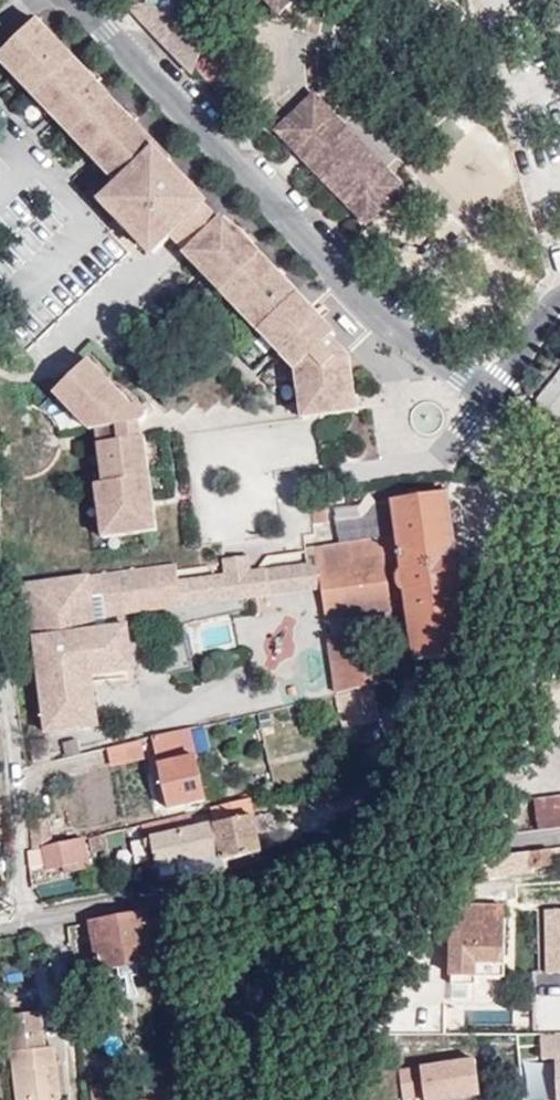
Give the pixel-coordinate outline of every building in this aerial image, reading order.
[(180,62),(207,37),(186,14),(181,13),(184,4),(188,0),(122,0),(180,62)] [(279,13),(293,0),(267,0),(279,13)] [(154,254),(173,236),(204,206),(206,204),(169,166),(173,161),(134,121),(132,122),(113,100),(114,98),(39,21),(5,54),(15,66),(12,70),(121,185),(103,201),(154,254)] [(207,37),(180,62),(191,73),(207,37)] [(1,58),(12,70),(15,66),(5,54),(1,58)] [(314,159),(309,164),(365,224),(404,188),(386,169),(379,174),(337,130),(343,124),(314,93),(276,129),(294,149),(300,144),(314,159)] [(379,174),(386,169),(343,124),(337,130),(379,174)] [(294,149),(309,164),(314,159),(300,144),(294,149)] [(204,206),(173,236),(188,252),(220,222),(204,206)] [(220,222),(188,252),(187,254),(260,330),(265,327),(276,338),(272,343),(296,368),(301,400),(354,393),(349,355),(332,336),(335,332),(320,318),(321,316),(239,230),(224,219),(220,222)] [(265,327),(260,330),(272,343),(276,338),(265,327)] [(97,428),(139,423),(146,420),(148,415),(145,408),(139,404),(133,405),(89,359),(56,391),(92,429),(97,428)] [(537,404),(559,424),(559,376),(537,404)] [(356,410),(354,393),(301,400),(303,417),(356,410)] [(141,438),(139,423),(97,428),(99,443),(141,438)] [(146,437),(141,438),(99,443),(105,483),(96,485),(103,537),(157,530),(146,437)] [(448,483),(449,494),(519,485),(518,474),(448,483)] [(416,662),(471,654),(449,494),(393,502),(398,539),(400,552),(400,554),(403,570),(399,577),(400,584),(401,587),(406,591),(407,595),(409,609),(400,610),(399,596),(390,597),(387,572),(397,570),(395,553),(353,559),(350,545),(318,548),(321,563),(321,564),(325,588),(324,590),(325,600),(327,622),(362,618),(384,615),(385,629),(411,626),(416,662)] [(327,525),(323,498),(311,499),(315,526),(327,525)] [(400,552),(398,539),(350,545),(353,559),(395,553),(400,552)] [(162,596),(123,600),(125,614),(324,590),(325,588),(321,564),(321,563),(318,548),(307,549),(309,565),(252,572),(250,557),(225,560),(227,576),(180,581),(180,583),(160,585),(162,596)] [(133,668),(131,649),(123,650),(121,626),(126,625),(125,614),(123,600),(162,596),(160,585),(180,583),(180,581),(178,565),(25,583),(32,639),(36,639),(47,731),(99,725),(94,681),(93,673),(109,671),(133,668)] [(316,602),(325,600),(324,590),(314,593),(316,602)] [(409,609),(407,595),(399,596),(400,610),(409,609)] [(364,632),(385,629),(384,615),(362,618),(364,632)] [(126,625),(121,626),(123,650),(131,649),(128,625),(126,625)] [(372,687),(394,683),(390,655),(366,659),(363,633),(330,637),(339,695),(372,687)] [(109,671),(93,673),(94,681),(110,680),(109,671)] [(372,689),(338,697),(346,730),(380,721),(372,689)] [(197,758),(189,728),(176,731),(183,760),(197,758)] [(183,760),(176,731),(165,734),(153,736),(169,808),(208,800),(197,758),(183,760)] [(47,737),(31,739),(34,761),(50,758),(47,737)] [(143,740),(107,743),(108,765),(144,762),(143,740)] [(262,853),(252,799),(215,807),(217,823),(223,854),(224,860),(262,853)] [(535,802),(539,832),(559,829),(559,799),(535,802)] [(191,812),(178,815),(181,831),(152,837),(158,868),(223,854),(217,823),(194,828),(191,812)] [(49,818),(32,821),(34,849),(44,847),(55,845),(49,818)] [(84,837),(55,845),(44,847),(50,869),(64,866),(73,864),(74,871),(91,867),(84,837)] [(130,841),(138,873),(155,869),(147,837),(130,841)] [(40,848),(27,851),(32,875),(45,872),(40,848)] [(553,864),(552,850),(453,863),(444,884),(532,871),(532,868),(553,864)] [(73,864),(64,866),(65,873),(74,871),(73,864)] [(506,907),(454,907),(453,975),(505,975),(506,907)] [(544,974),(559,974),(559,907),(543,908),(544,974)] [(147,913),(91,923),(98,953),(86,955),(88,968),(93,967),(94,973),(119,968),(138,964),(156,961),(147,913)] [(339,963),(345,951),(340,948),(334,961),(339,963)] [(138,964),(119,968),(121,979),(140,975),(138,964)] [(57,1065),(54,1047),(46,1048),(40,1012),(9,1017),(20,1099),(61,1099),(61,1097),(68,1095),(64,1073),(58,1074),(57,1065)] [(532,1034),(535,1095),(542,1095),(543,1099),(559,1099),(559,1033),(532,1034)] [(425,1099),(472,1099),(481,1099),(476,1058),(420,1066),(425,1099)] [(399,1067),(402,1097),(421,1095),(418,1065),(399,1067)] [(102,1085),(104,1099),(116,1099),(114,1083),(102,1085)] [(102,1085),(90,1087),(93,1099),(104,1099),(102,1085)]
